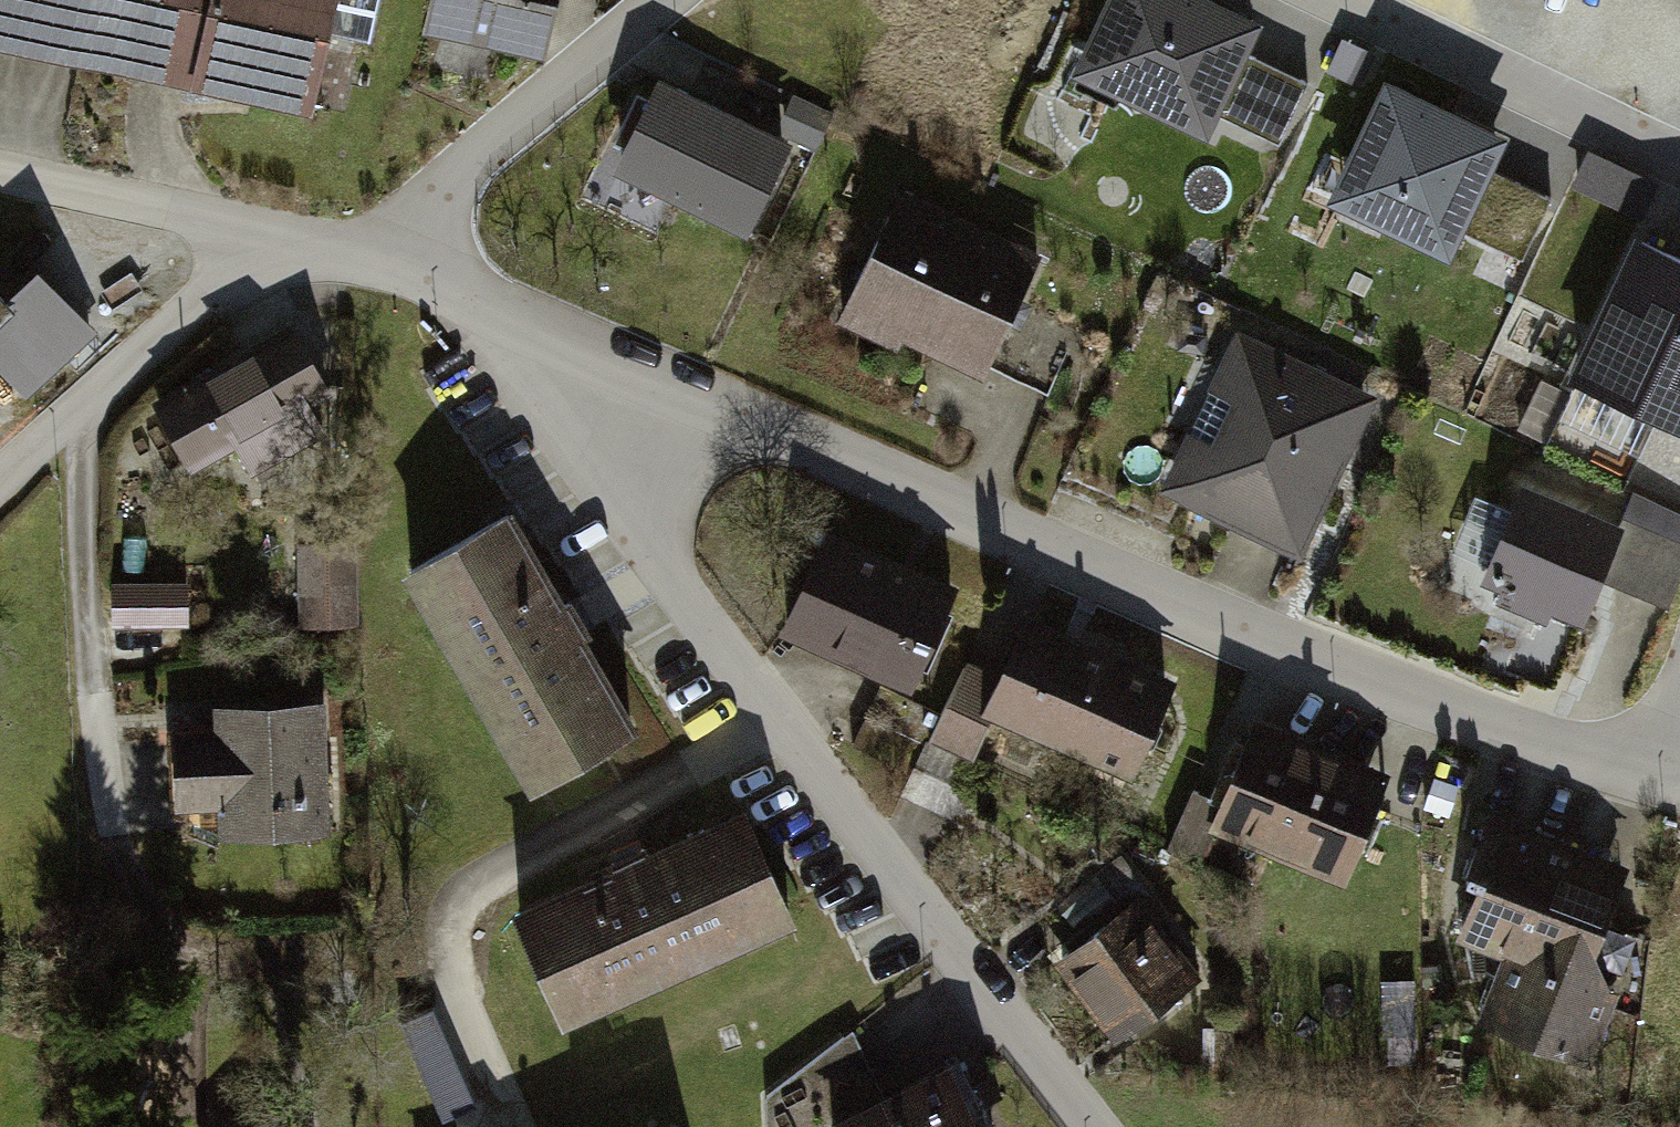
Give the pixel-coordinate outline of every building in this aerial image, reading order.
[(303,109),(327,0),(0,0),(0,43),(303,109)] [(327,46),(371,55),(383,0),(337,0),(327,46)] [(419,26),(541,55),(554,0),(426,0),(419,26)] [(1212,0),(1102,0),(1059,86),(1127,120),(1138,98),(1202,130),(1212,111),(1277,143),(1306,84),(1241,52),(1256,22),(1212,0)] [(1508,126),(1384,66),(1327,185),(1451,244),(1508,126)] [(794,130),(661,67),(616,161),(749,224),(794,130)] [(1650,206),(1658,180),(1591,159),(1583,185),(1650,206)] [(1530,255),(1557,195),(1505,172),(1478,233),(1530,255)] [(1043,263),(902,200),(848,318),(989,382),(1043,263)] [(1575,371),(1679,421),(1679,263),(1637,242),(1575,371)] [(0,298),(0,318),(10,309),(0,298)] [(288,331),(163,407),(205,475),(329,398),(288,331)] [(1064,350),(1021,331),(1000,380),(1043,399),(1064,350)] [(1367,402),(1224,338),(1152,497),(1295,561),(1367,402)] [(1619,518),(1505,475),(1466,579),(1580,622),(1619,518)] [(504,514),(414,566),(536,778),(626,726),(504,514)] [(1624,526),(1600,592),(1671,617),(1679,593),(1679,546),(1624,526)] [(943,589),(827,543),(790,635),(906,681),(943,589)] [(353,563),(301,562),(300,622),(351,624),(353,563)] [(185,592),(115,595),(116,637),(187,634),(185,592)] [(1173,680),(1030,627),(994,723),(1137,776),(1173,680)] [(1003,679),(967,665),(935,747),(971,761),(1003,679)] [(207,740),(170,740),(169,811),(208,811),(208,837),(324,838),(325,713),(207,712),(207,740)] [(1383,782),(1261,734),(1220,840),(1342,888),(1383,782)] [(745,815),(523,905),(567,1010),(788,920),(745,815)] [(1618,866),(1498,821),(1455,936),(1510,957),(1482,1029),(1588,1069),(1618,990),(1577,975),(1618,866)] [(1140,893),(1057,946),(1111,1029),(1194,975),(1140,893)] [(850,1033),(784,1067),(810,1117),(873,1080),(850,1033)] [(810,1117),(815,1126),(969,1126),(938,1059),(810,1117)]
